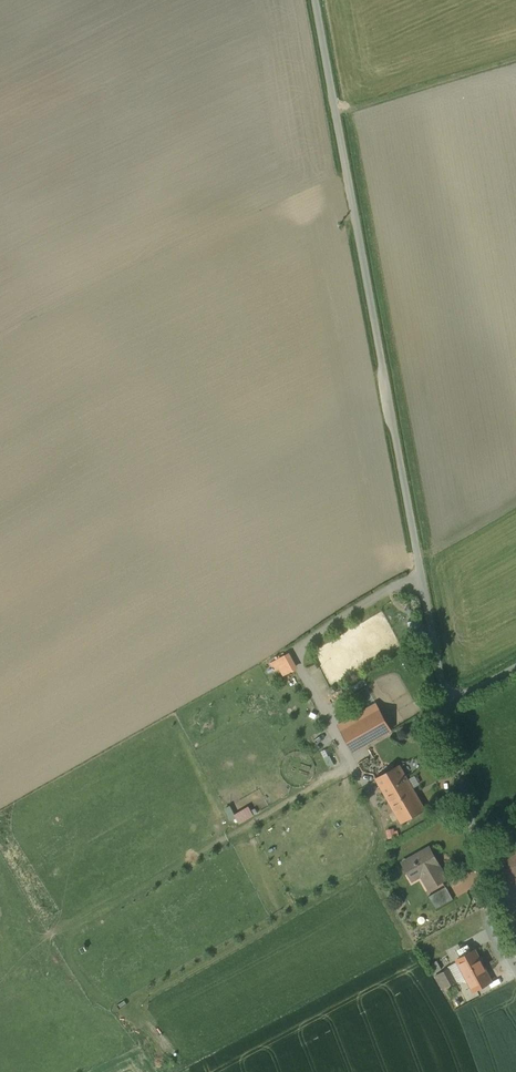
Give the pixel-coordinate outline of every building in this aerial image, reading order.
[(413,605),(406,606),(407,614),(415,613),(413,605)] [(298,668),(289,652),(269,664),(274,672),(279,669),(283,677),(298,668)] [(377,704),(338,725),(353,752),(392,730),(377,704)] [(426,810),(400,765),(375,779),(401,824),(426,810)] [(238,823),(254,816),(249,805),(232,813),(228,806),(224,807),(229,818),(234,816),(238,823)] [(388,837),(395,836),(394,828),(387,829),(388,837)] [(494,845),(509,886),(515,884),(515,837),(494,845)] [(430,848),(402,864),(410,878),(420,872),(430,889),(446,880),(438,865),(439,864),(437,861),(435,862),(432,857),(434,856),(430,848)] [(446,887),(428,897),(436,910),(453,900),(446,887)] [(475,951),(457,961),(474,991),(492,982),(491,980),(490,981),(485,972),(486,971),(475,951)] [(450,969),(440,974),(446,987),(456,982),(450,969)] [(469,992),(453,1001),(457,1009),(473,1001),(469,992)]
